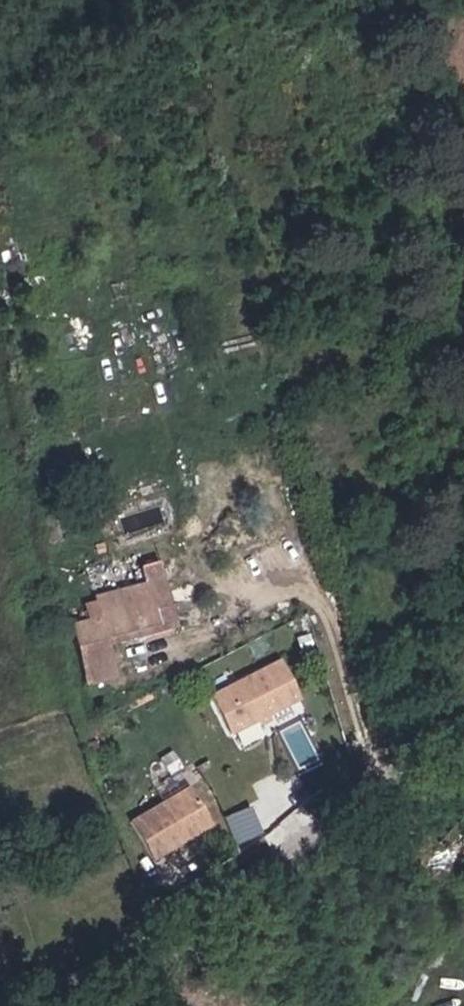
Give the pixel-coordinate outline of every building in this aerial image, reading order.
[(141,585),(93,597),(99,622),(70,629),(85,685),(114,677),(108,646),(176,629),(160,561),(137,567),(141,585)] [(279,665),(211,701),(232,739),(299,703),(279,665)] [(186,797),(127,836),(150,872),(209,832),(186,797)]
